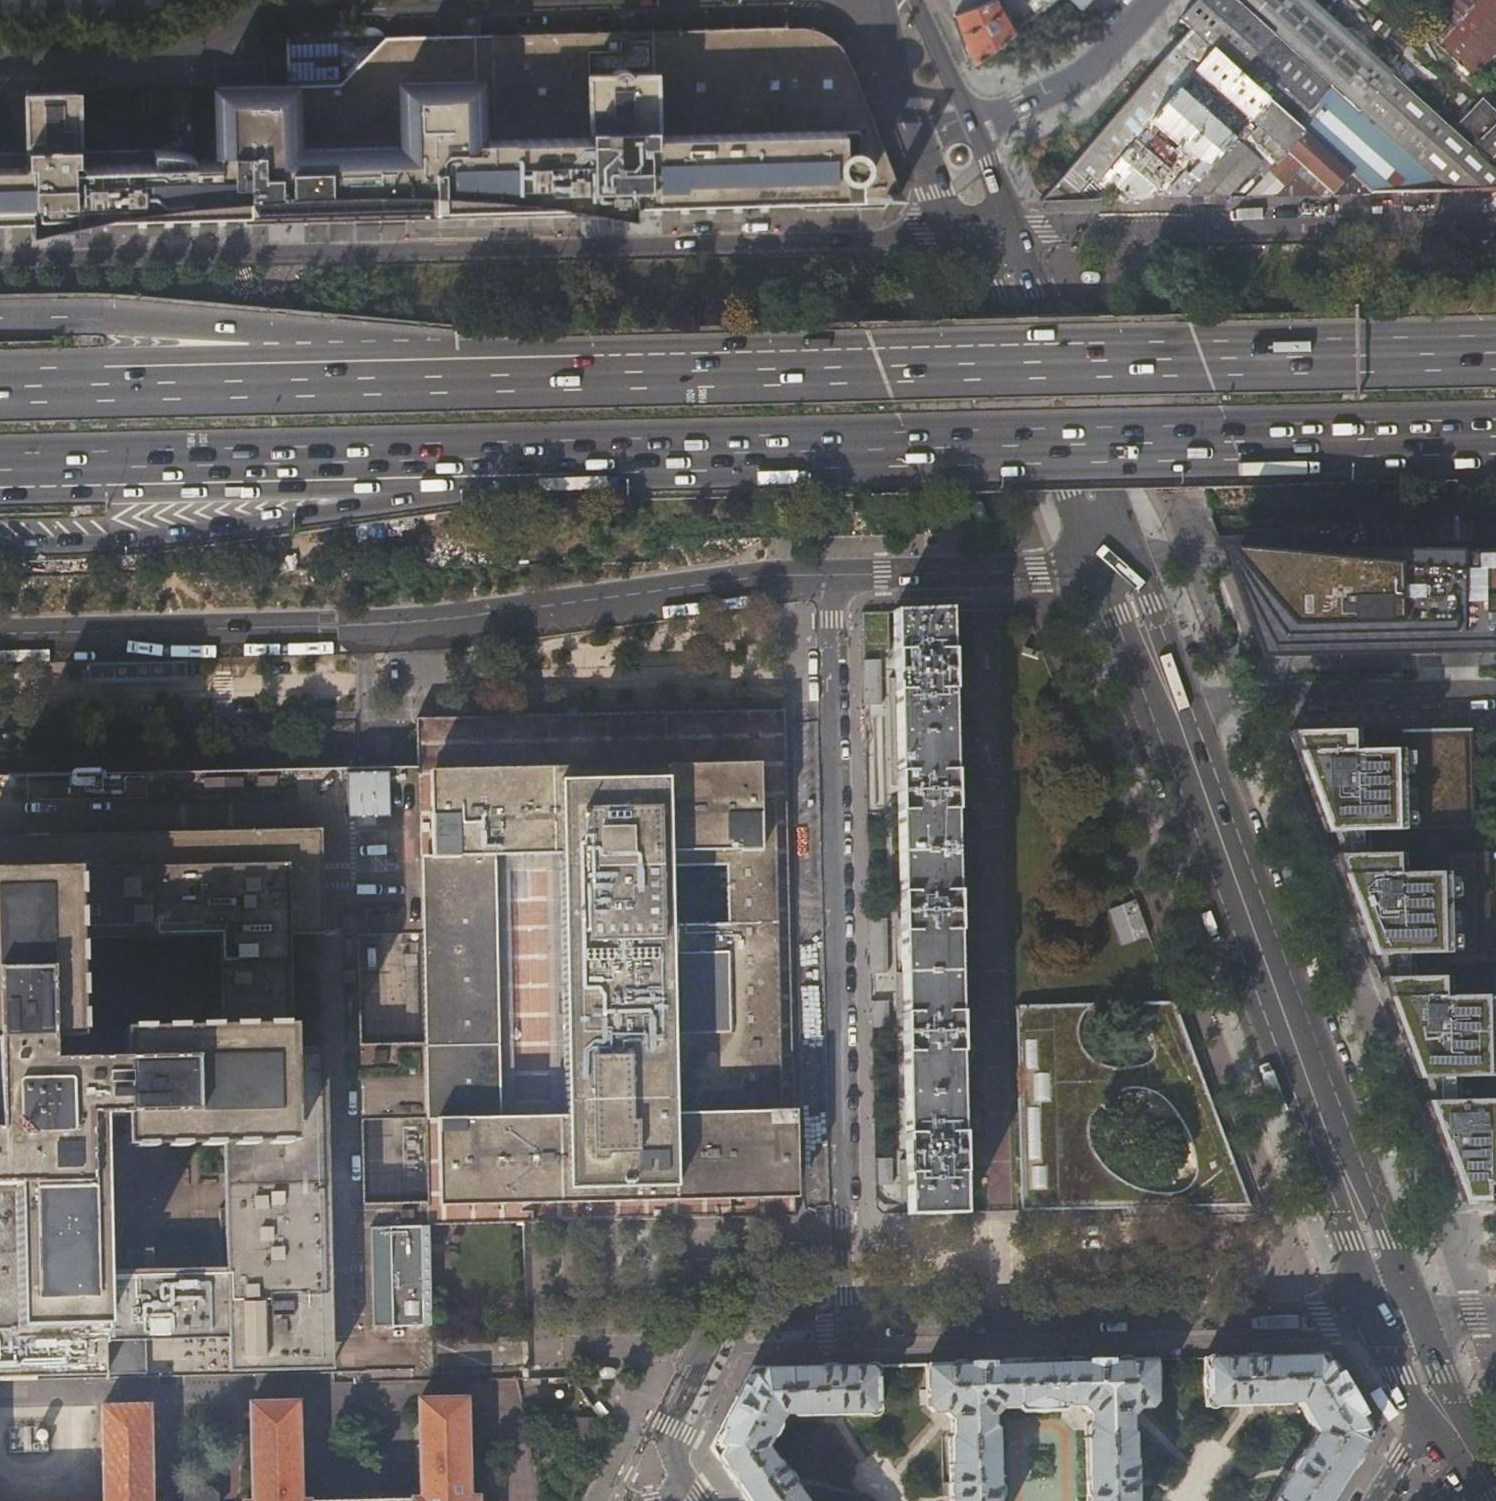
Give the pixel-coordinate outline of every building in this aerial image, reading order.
[(953,11),(982,0),(949,0),(953,11)] [(993,0),(982,0),(953,11),(971,61),(1014,28),(1004,15),(993,0)] [(1039,10),(1052,0),(1032,0),(1039,10)] [(1234,0),(1194,0),(1178,17),(1190,29),(1213,49),(1233,68),(1268,99),(1294,123),(1304,133),(1371,194),(1446,192),(1417,166),(1382,134),(1290,51),(1234,0)] [(1309,0),(1234,0),(1290,51),(1382,134),(1417,166),(1446,192),(1495,191),(1495,169),(1451,129),(1418,99),(1398,80),(1383,67),(1309,0)] [(1429,34),(1455,0),(1385,0),(1397,10),(1429,34)] [(1429,34),(1450,54),(1461,41),(1477,56),(1488,42),(1487,42),(1495,33),(1495,0),(1455,0),(1429,34)] [(1008,11),(1004,15),(1014,28),(1017,26),(1019,25),(1015,20),(1008,11)] [(1019,16),(1015,20),(1019,25),(1023,22),(1019,16)] [(299,221),(632,213),(632,201),(787,196),(787,200),(801,209),(881,207),(889,194),(897,194),(848,63),(839,47),(833,39),(824,33),(813,28),(806,27),(801,26),(613,31),(382,36),(338,83),(214,86),(216,159),(192,160),(192,154),(171,149),(155,147),(79,150),(76,87),(20,89),(22,151),(0,151),(0,216),(32,216),(32,228),(91,214),(247,210),(247,222),(290,221),(290,199),(298,199),(299,221)] [(1142,132),(1179,89),(1188,79),(1194,71),(1213,49),(1190,29),(1153,71),(1040,203),(1081,202),(1142,132)] [(1495,50),(1495,33),(1487,42),(1488,42),(1495,50)] [(1461,41),(1450,54),(1465,69),(1477,56),(1461,41)] [(1485,63),(1495,51),(1495,50),(1488,42),(1477,56),(1485,63)] [(1406,43),(1383,67),(1398,80),(1418,99),(1443,71),(1417,47),(1414,50),(1406,43)] [(1194,71),(1200,76),(1219,93),(1210,105),(1214,109),(1225,98),(1244,116),(1235,126),(1241,131),(1242,129),(1250,120),(1268,99),(1233,68),(1213,49),(1194,71)] [(1465,69),(1473,76),(1485,63),(1477,56),(1465,69)] [(1473,76),(1487,88),(1495,78),(1495,73),(1485,63),(1473,76)] [(1179,89),(1184,94),(1200,76),(1194,71),(1188,79),(1179,89)] [(1487,88),(1495,97),(1495,78),(1487,88)] [(1115,197),(1122,201),(1128,200),(1130,198),(1146,198),(1170,170),(1168,168),(1164,164),(1144,147),(1155,134),(1159,129),(1199,162),(1168,200),(1182,199),(1185,195),(1229,144),(1234,138),(1184,94),(1179,89),(1142,132),(1081,202),(1100,201),(1114,185),(1121,191),(1115,197)] [(1451,129),(1495,169),(1495,114),(1479,98),(1451,129)] [(1277,153),(1282,158),(1289,150),(1304,133),(1294,123),(1268,99),(1250,120),(1281,148),(1277,153)] [(1265,150),(1242,129),(1241,131),(1234,138),(1229,144),(1185,195),(1232,196),(1261,164),(1265,150)] [(1301,167),(1331,195),(1372,194),(1371,194),(1304,133),(1289,150),(1282,158),(1247,198),(1321,196),(1295,173),(1301,167)] [(1144,147),(1164,164),(1168,160),(1175,151),(1155,134),(1144,147)] [(1168,160),(1164,164),(1168,168),(1172,163),(1168,160)] [(290,221),(299,221),(298,199),(290,199),(290,221)] [(1095,274),(1089,274),(1084,274),(1082,276),(1081,280),(1082,283),(1086,285),(1096,285),(1098,282),(1099,279),(1098,276),(1095,274)] [(1228,567),(1263,658),(1495,653),(1495,563),(1228,567)] [(894,612),(908,1214),(964,1213),(949,610),(894,612)] [(184,662),(88,665),(88,679),(185,677),(184,662)] [(417,771),(419,859),(420,934),(424,1046),(426,1119),(436,1119),(438,1206),(731,1198),(732,1218),(795,1216),(795,1197),(793,1107),(782,710),(418,719),(417,771)] [(1314,805),(1327,838),(1473,833),(1470,730),(1400,732),(1401,753),(1350,754),(1349,734),(1288,736),(1295,753),(1314,805)] [(427,1204),(363,1206),(362,1119),(425,1118),(424,1046),(360,1047),(358,935),(420,934),(419,859),(417,771),(0,779),(0,1378),(105,1376),(225,1373),(333,1371),(412,1370),(412,1381),(431,1380),(427,1204)] [(1372,955),(1373,958),(1475,952),(1474,854),(1446,856),(1446,876),(1396,878),(1396,857),(1335,860),(1360,926),(1372,955)] [(1135,899),(1108,909),(1121,943),(1148,933),(1135,899)] [(1381,981),(1419,1081),(1445,1079),(1446,1103),(1428,1104),(1452,1168),(1465,1203),(1495,1202),(1495,974),(1491,975),(1493,995),(1443,998),(1441,977),(1381,981)] [(362,1003),(363,1044),(401,1043),(399,1002),(362,1003)] [(1109,1067),(1103,1065),(1099,1064),(1090,1059),(1086,1055),(1082,1047),(1079,1041),(1079,1037),(1078,1032),(1078,1025),(1082,1014),(1086,1009),(1092,1004),(1014,1006),(1019,1212),(1250,1206),(1220,1135),(1174,1002),(1135,1003),(1140,1007),(1145,1014),(1146,1019),(1149,1026),(1152,1038),(1154,1052),(1152,1058),(1150,1060),(1148,1062),(1143,1065),(1137,1067),(1132,1067),(1122,1068),(1114,1068),(1109,1067)] [(1371,1433),(1346,1389),(1327,1355),(1302,1355),(1226,1357),(1203,1358),(1204,1406),(1286,1404),(1290,1402),(1297,1402),(1316,1434),(1307,1448),(1305,1448),(1272,1500),(1330,1500),(1371,1433)] [(1134,1434),(1131,1431),(1130,1414),(1136,1408),(1148,1408),(1154,1401),(1153,1359),(1097,1360),(958,1363),(925,1364),(926,1406),(933,1413),(944,1412),(950,1418),(951,1434),(948,1437),(949,1500),(999,1500),(997,1429),(994,1425),(993,1415),(1000,1408),(1016,1408),(1019,1411),(1062,1410),(1063,1416),(1075,1427),(1085,1426),(1086,1500),(1135,1500),(1134,1434)] [(780,1461),(775,1459),(766,1446),(783,1413),(791,1413),(794,1416),(876,1414),(875,1365),(854,1366),(762,1368),(752,1368),(711,1448),(747,1500),(807,1500),(780,1461)] [(416,1500),(478,1500),(478,1498),(469,1498),(466,1398),(421,1400),(423,1499),(416,1499),(416,1500)] [(295,1403),(250,1405),(253,1500),(298,1500),(295,1403)] [(147,1406),(102,1408),(104,1500),(150,1500),(147,1406)] [(580,1449),(601,1450),(602,1428),(580,1428),(580,1449)] [(219,1495),(212,1488),(192,1489),(184,1495),(184,1500),(219,1500),(219,1495)]
